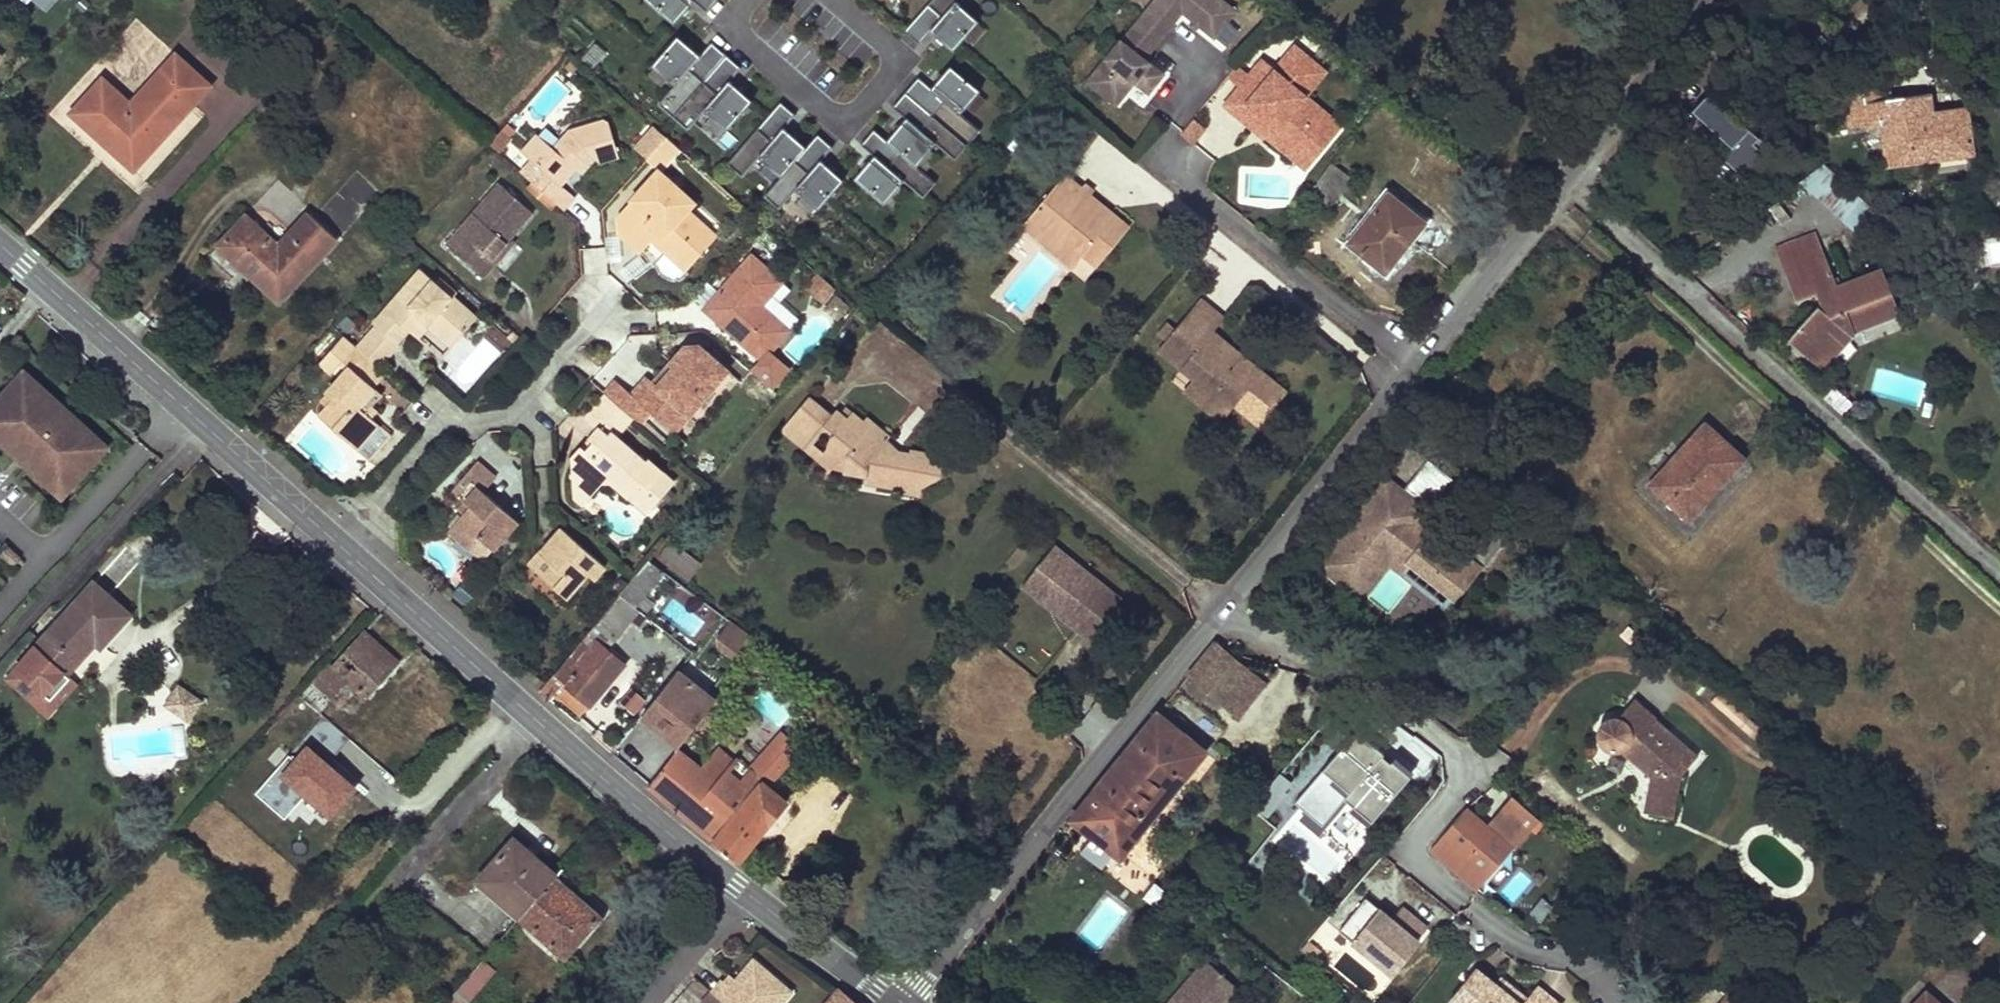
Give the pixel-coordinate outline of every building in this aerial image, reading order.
[(715,0),(646,0),(675,25),(696,0),(707,10),(715,0)] [(905,30),(919,42),(930,29),(954,50),(978,22),(954,2),(955,0),(931,0),(905,30)] [(1163,35),(1182,12),(1192,20),(1199,26),(1214,38),(1236,11),(1223,0),(1153,0),(1140,16),(1163,35)] [(1145,58),(1163,35),(1140,16),(1086,83),(1114,107),(1134,82),(1148,93),(1164,73),(1145,58)] [(1195,32),(1199,26),(1192,20),(1187,25),(1195,32)] [(672,116),(724,56),(710,44),(701,55),(678,35),(652,65),(676,85),(659,105),(672,116)] [(1325,72),(1293,47),(1273,71),(1260,60),(1248,76),(1238,88),(1223,106),(1251,129),(1261,116),(1272,126),(1264,137),(1291,159),(1297,151),(1307,150),(1315,157),(1329,140),(1313,127),(1324,113),(1304,97),(1325,72)] [(131,103),(102,78),(71,114),(134,171),(211,86),(176,53),(131,103)] [(738,68),(724,56),(672,116),(686,128),(703,108),(727,128),(752,99),(728,79),(738,68)] [(570,61),(565,67),(573,74),(578,67),(570,61)] [(920,79),(908,93),(968,145),(980,131),(960,114),(980,91),(951,66),(931,89),(920,79)] [(1236,67),(1226,78),(1238,88),(1248,76),(1236,67)] [(1744,119),(1703,84),(1687,104),(1728,138),(1719,149),(1732,161),(1749,140),(1736,128),(1744,119)] [(1847,112),(1836,114),(1838,128),(1883,122),(1888,164),(1973,153),(1967,109),(1932,113),(1929,92),(1889,98),(1888,88),(1844,93),(1847,112)] [(968,145),(908,93),(896,107),(907,116),(887,140),(916,165),(937,141),(957,159),(968,145)] [(793,115),(779,103),(727,164),(741,176),(757,156),(781,176),(807,146),(783,126),(793,115)] [(1340,126),(1324,113),(1313,127),(1329,140),(1340,126)] [(1261,116),(1251,129),(1262,139),(1264,137),(1272,126),(1261,116)] [(1205,128),(1193,118),(1181,133),(1193,142),(1205,128)] [(535,164),(524,175),(563,209),(574,196),(561,185),(576,168),(590,152),(595,157),(601,162),(620,157),(610,123),(605,121),(570,131),(554,149),(538,135),(522,152),(535,164)] [(887,140),(876,130),(864,145),(875,154),(855,178),(884,203),(904,179),(924,197),(937,182),(916,165),(887,140)] [(499,153),(511,140),(501,131),(494,139),(489,145),(499,153)] [(830,147),(816,135),(807,146),(781,176),(764,196),(778,207),(795,187),(818,207),(844,178),(820,158),(830,147)] [(1304,170),(1315,157),(1307,150),(1297,151),(1291,159),(1304,170)] [(590,152),(576,168),(581,173),(595,157),(590,152)] [(1332,164),(1311,192),(1331,208),(1352,180),(1332,164)] [(1753,199),(1766,222),(1827,188),(1814,165),(1753,199)] [(657,171),(618,216),(619,235),(641,254),(652,241),(655,238),(659,242),(662,239),(668,245),(663,250),(687,271),(717,237),(687,211),(691,207),(680,197),(683,194),(657,171)] [(1083,255),(1097,266),(1129,228),(1089,195),(1087,198),(1080,192),(1082,189),(1065,175),(1023,226),(1046,245),(1056,233),(1083,255)] [(500,184),(447,245),(484,277),(497,263),(492,258),(511,238),(533,212),(500,184)] [(1082,189),(1080,192),(1087,198),(1089,195),(1093,191),(1085,185),(1082,189)] [(1349,243),(1385,272),(1408,244),(1394,233),(1412,212),(1389,193),(1364,224),(1358,232),(1349,243)] [(683,194),(680,197),(691,207),(694,204),(683,194)] [(279,303),(337,239),(308,212),(278,245),(246,215),(217,245),(243,270),(247,266),(254,272),(250,276),(279,303)] [(1412,212),(1394,233),(1408,244),(1425,222),(1412,212)] [(1353,228),(1358,232),(1364,224),(1359,220),(1353,228)] [(1012,226),(997,243),(1005,250),(1019,233),(1012,226)] [(1056,233),(1046,245),(1073,267),(1083,255),(1056,233)] [(1818,308),(1790,340),(1817,365),(1846,333),(1899,313),(1883,272),(1838,289),(1818,237),(1777,253),(1797,302),(1821,292),(1828,309),(1822,311),(1818,308)] [(511,238),(492,258),(497,263),(516,242),(511,238)] [(655,238),(652,241),(663,250),(668,245),(662,239),(659,242),(655,238)] [(752,255),(704,310),(728,330),(731,327),(737,332),(734,336),(763,362),(790,331),(762,306),(783,282),(752,255)] [(247,266),(243,270),(250,276),(254,272),(247,266)] [(377,326),(358,348),(379,367),(399,345),(397,343),(409,330),(419,318),(429,326),(452,347),(477,319),(422,270),(374,324),(377,326)] [(804,288),(823,303),(836,289),(818,272),(804,288)] [(1201,299),(1183,321),(1206,340),(1213,332),(1225,318),(1201,299)] [(419,318),(409,330),(418,338),(429,326),(419,318)] [(1183,321),(1160,350),(1182,368),(1194,379),(1189,386),(1211,404),(1220,393),(1235,405),(1260,426),(1287,393),(1254,365),(1249,371),(1238,361),(1230,370),(1215,358),(1227,343),(1213,332),(1206,340),(1183,321)] [(731,327),(728,330),(734,336),(737,332),(731,327)] [(513,331),(507,338),(515,344),(521,337),(513,331)] [(1227,343),(1215,358),(1230,370),(1238,361),(1249,371),(1254,365),(1227,343)] [(358,348),(355,346),(342,361),(350,367),(327,394),(328,395),(321,403),(328,408),(320,417),(357,450),(380,425),(366,413),(361,408),(366,402),(377,389),(375,387),(387,374),(379,367),(358,348)] [(621,387),(611,399),(633,419),(644,406),(652,413),(674,433),(729,370),(700,346),(686,347),(672,363),(675,366),(658,387),(654,384),(648,378),(631,396),(621,387)] [(672,363),(654,384),(658,387),(675,366),(672,363)] [(26,368),(16,378),(28,389),(38,379),(26,368)] [(1194,379),(1182,368),(1172,380),(1184,391),(1189,386),(1194,379)] [(16,378),(0,396),(0,418),(0,440),(13,452),(39,424),(54,438),(28,465),(52,487),(63,476),(74,486),(101,457),(89,446),(99,435),(38,379),(28,389),(16,378)] [(1189,386),(1184,391),(1221,421),(1235,405),(1220,393),(1211,404),(1189,386)] [(606,394),(586,417),(599,429),(590,438),(595,442),(587,451),(582,447),(572,459),(573,479),(592,494),(601,483),(611,483),(646,513),(674,481),(649,460),(647,462),(618,437),(633,419),(611,399),(606,394)] [(853,413),(848,419),(842,414),(838,410),(833,416),(810,398),(782,430),(806,450),(822,430),(831,437),(828,453),(847,457),(845,470),(844,473),(866,477),(865,483),(898,489),(898,492),(922,495),(922,487),(923,480),(929,477),(931,482),(940,478),(943,467),(931,465),(933,455),(910,450),(910,453),(901,451),(892,455),(864,433),(864,422),(853,413)] [(372,407),(366,402),(361,408),(366,413),(372,407)] [(644,406),(633,419),(641,425),(652,413),(644,406)] [(847,408),(842,414),(848,419),(853,413),(847,408)] [(867,419),(864,422),(887,441),(890,437),(867,419)] [(887,441),(864,422),(864,433),(892,455),(901,451),(887,441)] [(39,424),(13,452),(28,465),(54,438),(39,424)] [(1672,462),(1675,465),(1654,488),(1689,519),(1744,459),(1705,424),(1672,462)] [(380,425),(357,450),(370,461),(393,436),(380,425)] [(822,430),(806,450),(827,467),(845,470),(847,457),(828,453),(831,437),(822,430)] [(110,446),(99,435),(89,446),(101,457),(110,446)] [(590,438),(582,447),(587,451),(595,442),(590,438)] [(1955,450),(1963,459),(1973,451),(1964,442),(1955,450)] [(477,462),(452,491),(465,503),(470,507),(463,515),(449,531),(471,551),(481,539),(493,550),(518,522),(484,492),(496,478),(477,462)] [(1651,485),(1654,488),(1675,465),(1672,462),(1651,485)] [(74,486),(63,476),(52,487),(63,498),(74,486)] [(923,480),(922,487),(931,482),(929,477),(923,480)] [(573,479),(573,499),(582,506),(592,494),(573,479)] [(1343,537),(1321,565),(1360,597),(1389,561),(1404,573),(1412,562),(1455,597),(1478,568),(1434,533),(1430,539),(1399,515),(1411,500),(1388,481),(1367,507),(1374,513),(1369,519),(1367,517),(1362,523),(1348,541),(1343,537)] [(1427,513),(1411,500),(1399,515),(1430,539),(1434,533),(1420,522),(1427,513)] [(465,503),(459,510),(463,515),(470,507),(465,503)] [(1462,542),(1485,560),(1513,525),(1491,507),(1462,542)] [(562,528),(551,541),(557,545),(535,570),(567,598),(589,574),(595,579),(606,566),(562,528)] [(481,539),(471,551),(483,562),(493,550),(481,539)] [(551,541),(529,565),(535,570),(557,545),(551,541)] [(700,562),(672,541),(659,557),(688,579),(700,562)] [(7,545),(0,553),(13,566),(21,558),(7,545)] [(1075,628),(1089,639),(1113,609),(1102,600),(1110,591),(1054,546),(1028,578),(1081,620),(1075,628)] [(649,561),(620,596),(636,609),(664,573),(649,561)] [(1022,585),(1075,628),(1081,620),(1028,578),(1022,585)] [(466,604),(479,589),(467,579),(454,594),(466,604)] [(101,647),(129,615),(93,583),(36,648),(67,675),(96,643),(101,647)] [(1120,599),(1110,591),(1102,600),(1113,609),(1120,599)] [(550,700),(555,694),(581,716),(591,705),(625,665),(608,651),(618,639),(618,636),(639,611),(636,609),(620,596),(589,633),(598,640),(591,648),(583,641),(546,685),(540,692),(550,700)] [(724,628),(728,623),(715,614),(712,619),(724,628)] [(1417,626),(1411,620),(1405,622),(1400,625),(1409,634),(1417,626)] [(320,678),(336,692),(347,680),(367,699),(399,664),(364,632),(320,678)] [(734,663),(748,645),(740,639),(726,657),(734,663)] [(1188,677),(1239,718),(1268,683),(1216,641),(1188,677)] [(29,656),(60,683),(67,675),(36,648),(29,656)] [(642,716),(666,735),(673,741),(708,697),(677,672),(642,716)] [(715,679),(719,682),(724,675),(720,672),(715,679)] [(295,706),(310,720),(336,692),(320,678),(295,706)] [(163,705),(179,717),(195,695),(178,684),(163,705)] [(619,702),(635,714),(647,698),(631,686),(619,702)] [(179,717),(189,724),(204,702),(195,695),(179,717)] [(680,747),(715,702),(708,697),(673,741),(679,746),(680,747)] [(1630,707),(1651,725),(1656,719),(1635,701),(1630,707)] [(1698,756),(1656,719),(1651,725),(1630,707),(1620,719),(1619,718),(1614,718),(1610,719),(1605,721),(1602,724),(1599,728),(1598,734),(1598,738),(1600,742),(1602,746),(1606,749),(1611,751),(1615,752),(1620,751),(1650,778),(1644,812),(1673,818),(1682,775),(1698,756)] [(1158,714),(1071,820),(1093,836),(1081,852),(1103,868),(1114,852),(1122,858),(1206,751),(1172,725),(1176,720),(1168,713),(1164,718),(1158,714)] [(642,716),(637,723),(661,742),(666,735),(642,716)] [(310,720),(291,741),(310,759),(330,738),(310,720)] [(1373,820),(1413,770),(1356,724),(1294,803),(1323,826),(1346,798),(1373,820)] [(783,732),(750,771),(768,786),(802,749),(783,732)] [(599,733),(595,738),(613,754),(619,745),(612,739),(610,742),(599,733)] [(661,742),(646,759),(660,770),(679,746),(673,741),(666,735),(661,742)] [(1251,809),(1264,820),(1321,750),(1310,741),(1304,749),(1293,739),(1280,754),(1290,762),(1251,809)] [(677,750),(649,786),(739,861),(787,802),(768,786),(750,771),(735,759),(732,761),(717,749),(700,769),(677,750)] [(1264,820),(1269,825),(1327,755),(1321,750),(1264,820)] [(1242,801),(1251,809),(1290,762),(1280,754),(1242,801)] [(1431,849),(1478,890),(1513,850),(1538,821),(1514,800),(1489,829),(1466,809),(1431,849)] [(512,843),(524,853),(527,849),(516,839),(512,843)] [(479,882),(521,917),(554,879),(535,863),(538,859),(527,849),(524,853),(512,843),(479,882)] [(535,863),(554,879),(557,875),(538,859),(535,863)] [(521,917),(567,956),(599,919),(554,879),(521,917)] [(1144,897),(1158,904),(1166,889),(1153,882),(1144,897)] [(1529,912),(1543,922),(1555,905),(1541,895),(1529,912)] [(1368,899),(1341,933),(1396,975),(1422,941),(1404,927),(1400,932),(1393,926),(1396,921),(1368,899)] [(1404,927),(1396,921),(1393,926),(1400,932),(1404,927)] [(1095,965),(1085,958),(1079,966),(1089,973),(1095,965)] [(461,987),(473,998),(497,970),(485,960),(461,987)] [(1239,989),(1207,960),(1169,1002),(1227,1002),(1239,989)] [(755,961),(737,982),(732,988),(725,983),(723,981),(713,993),(724,1002),(784,1002),(792,993),(755,961)] [(1538,984),(1527,998),(1511,985),(1507,991),(1476,967),(1451,999),(1457,1002),(1562,1002),(1538,984)] [(737,982),(730,976),(725,983),(732,988),(737,982)] [(473,998),(461,987),(447,1002),(469,1002),(473,998)] [(839,987),(826,1002),(857,1002),(839,987)] [(713,993),(705,1002),(724,1002),(713,993)] [(1927,994),(1919,1002),(1936,1002),(1927,994)]
